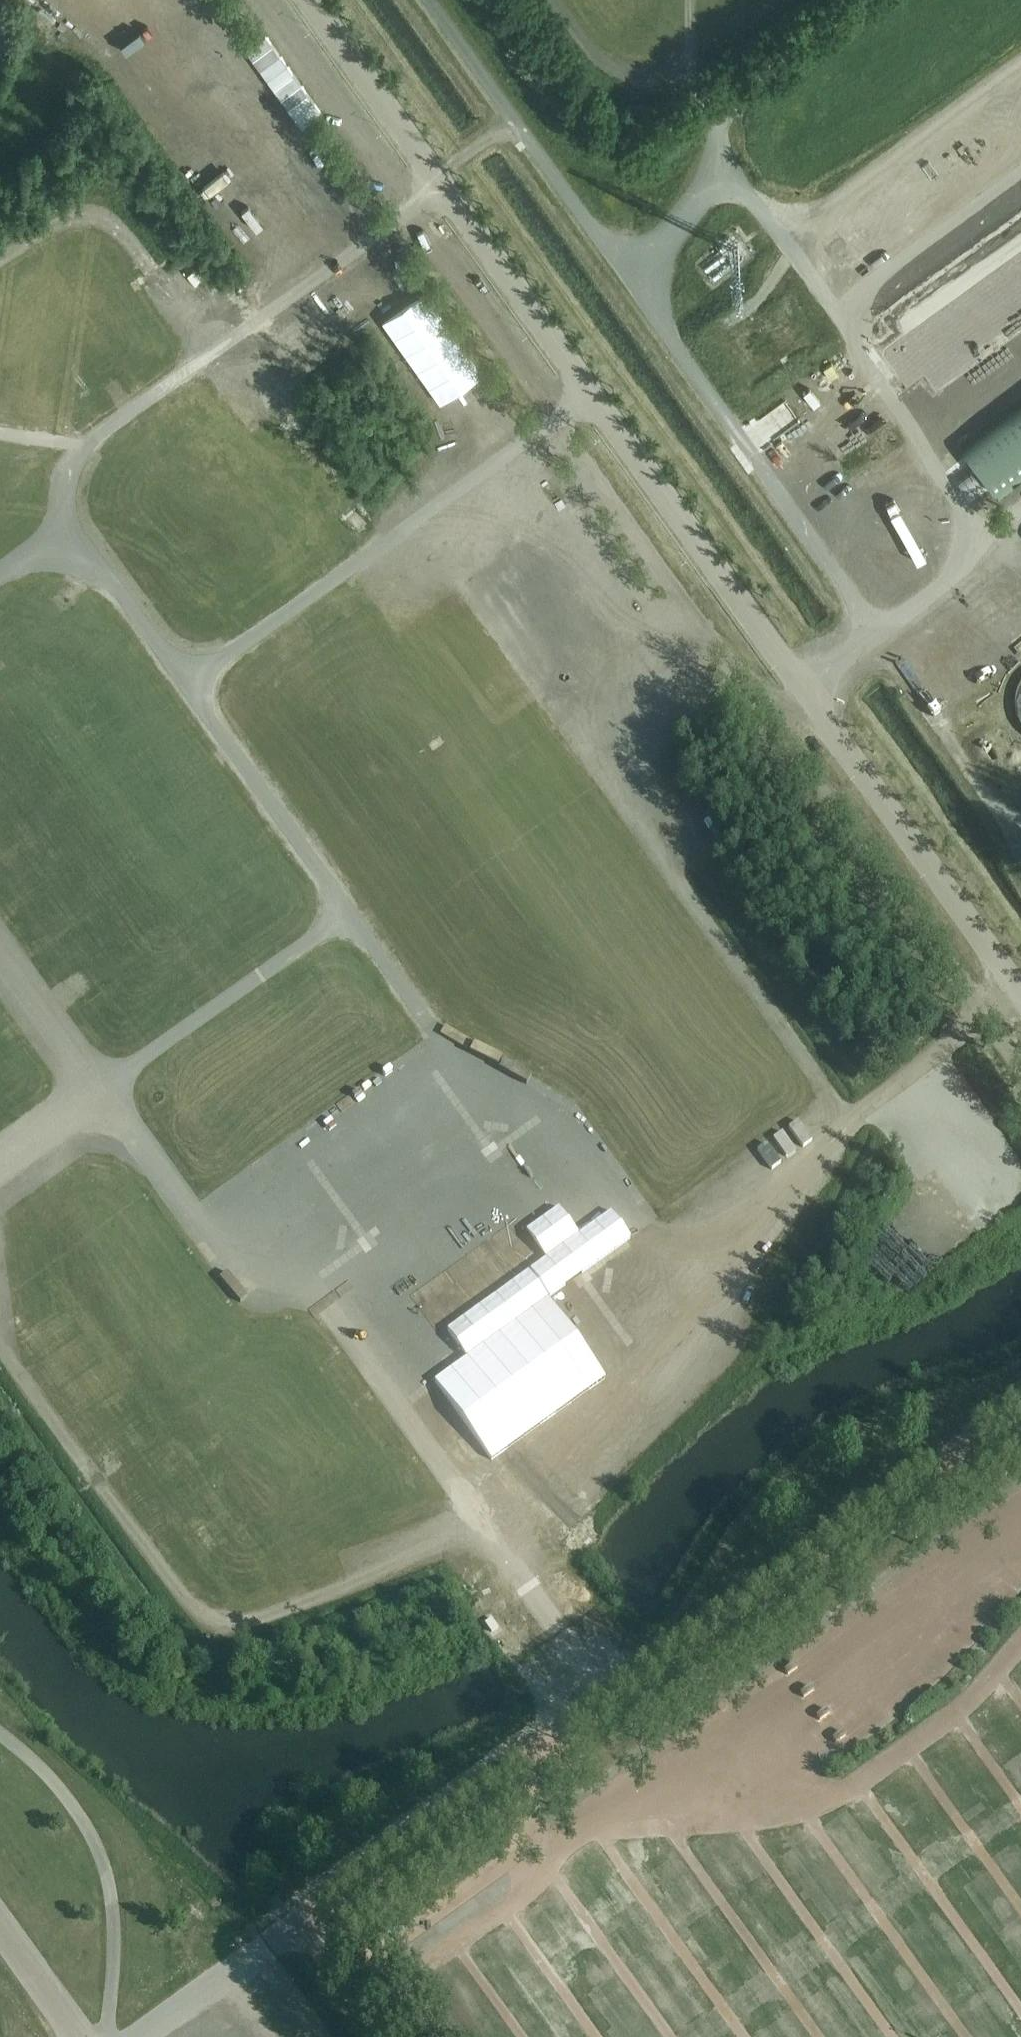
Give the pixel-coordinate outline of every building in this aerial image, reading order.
[(253,60),(274,90),(285,82),(264,52),(253,60)] [(407,320),(390,332),(413,365),(430,353),(407,320)] [(961,448),(998,495),(1020,477),(1020,401),(961,448)] [(773,440),(791,428),(785,420),(767,432),(773,440)] [(697,664),(701,672),(719,663),(715,655),(697,664)] [(763,1104),(776,1128),(746,1144),(753,1156),(796,1133),(776,1097),(763,1104)] [(350,1142),(312,1159),(321,1180),(360,1163),(350,1142)] [(361,1161),(311,1191),(322,1208),(371,1178),(361,1161)] [(708,1224),(699,1231),(711,1248),(720,1241),(708,1224)] [(763,1277),(756,1285),(776,1302),(784,1293),(763,1277)] [(0,1297),(0,1317),(14,1303),(4,1293),(0,1297)] [(573,1415),(606,1388),(590,1368),(557,1395),(573,1415)] [(1010,1592),(1020,1599),(1020,1597),(1020,1576),(1010,1592)] [(508,1611),(523,1613),(525,1599),(510,1597),(508,1611)] [(630,1893),(620,1900),(633,1922),(644,1916),(630,1893)] [(560,1956),(601,2022),(639,2000),(576,1898),(561,1908),(583,1942),(560,1956)]
